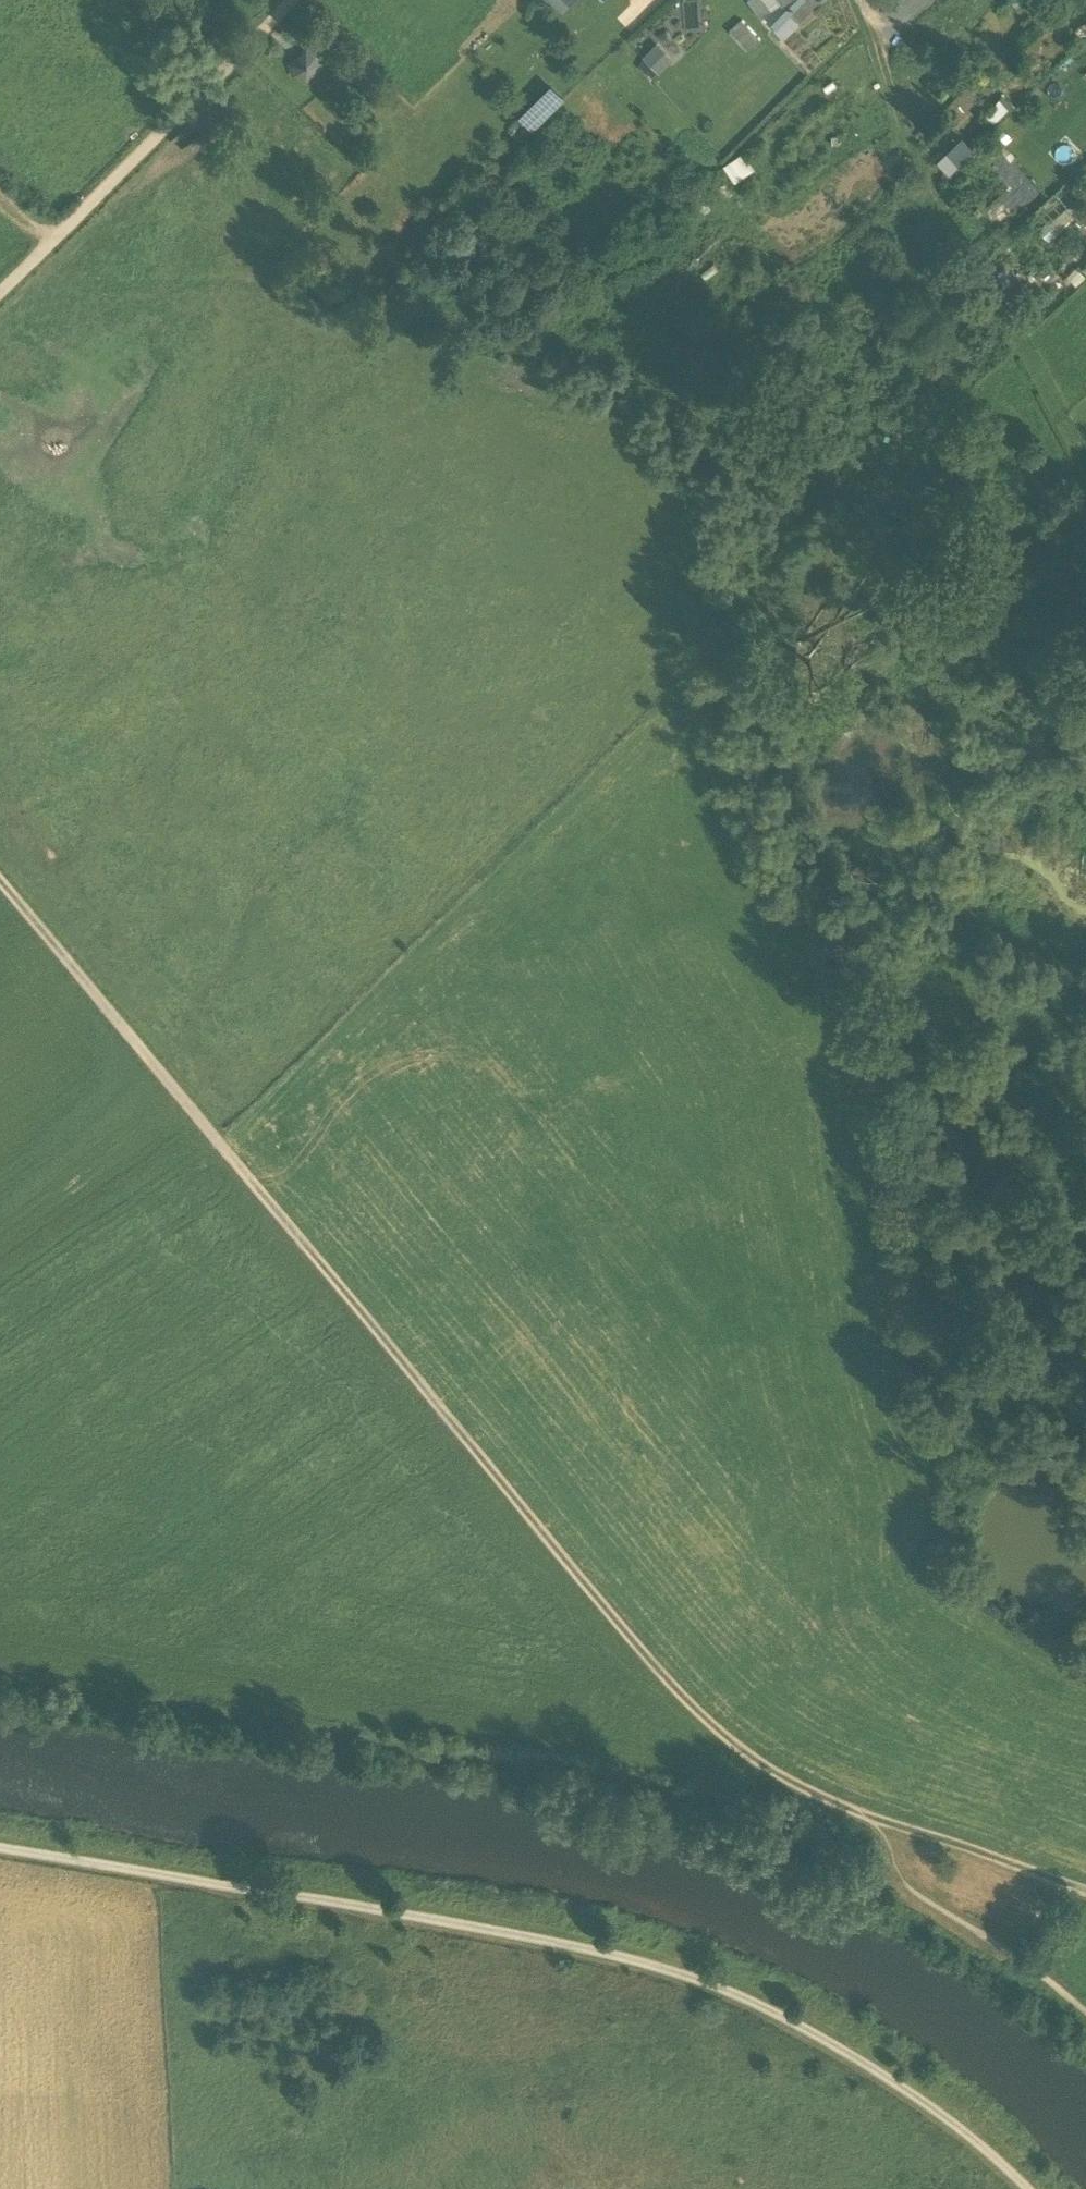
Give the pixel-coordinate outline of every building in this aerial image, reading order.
[(748,2),(762,20),(767,16),(788,0),(751,0),(748,2)] [(767,16),(776,27),(803,0),(788,0),(767,16)] [(760,40),(742,19),(728,31),(746,52),(760,40)] [(672,58),(656,42),(642,57),(658,72),(672,58)] [(304,52),(294,61),(292,61),(290,63),(290,65),(290,68),(292,69),(294,70),(296,69),(303,77),(311,73),(313,72),(315,70),(316,65),(316,63),(315,62),(315,59),(314,57),(312,54),(314,52),(314,51),(305,46),(304,52)] [(522,114),(533,126),(562,98),(550,87),(522,114)] [(966,134),(940,158),(951,170),(977,147),(966,134)]
